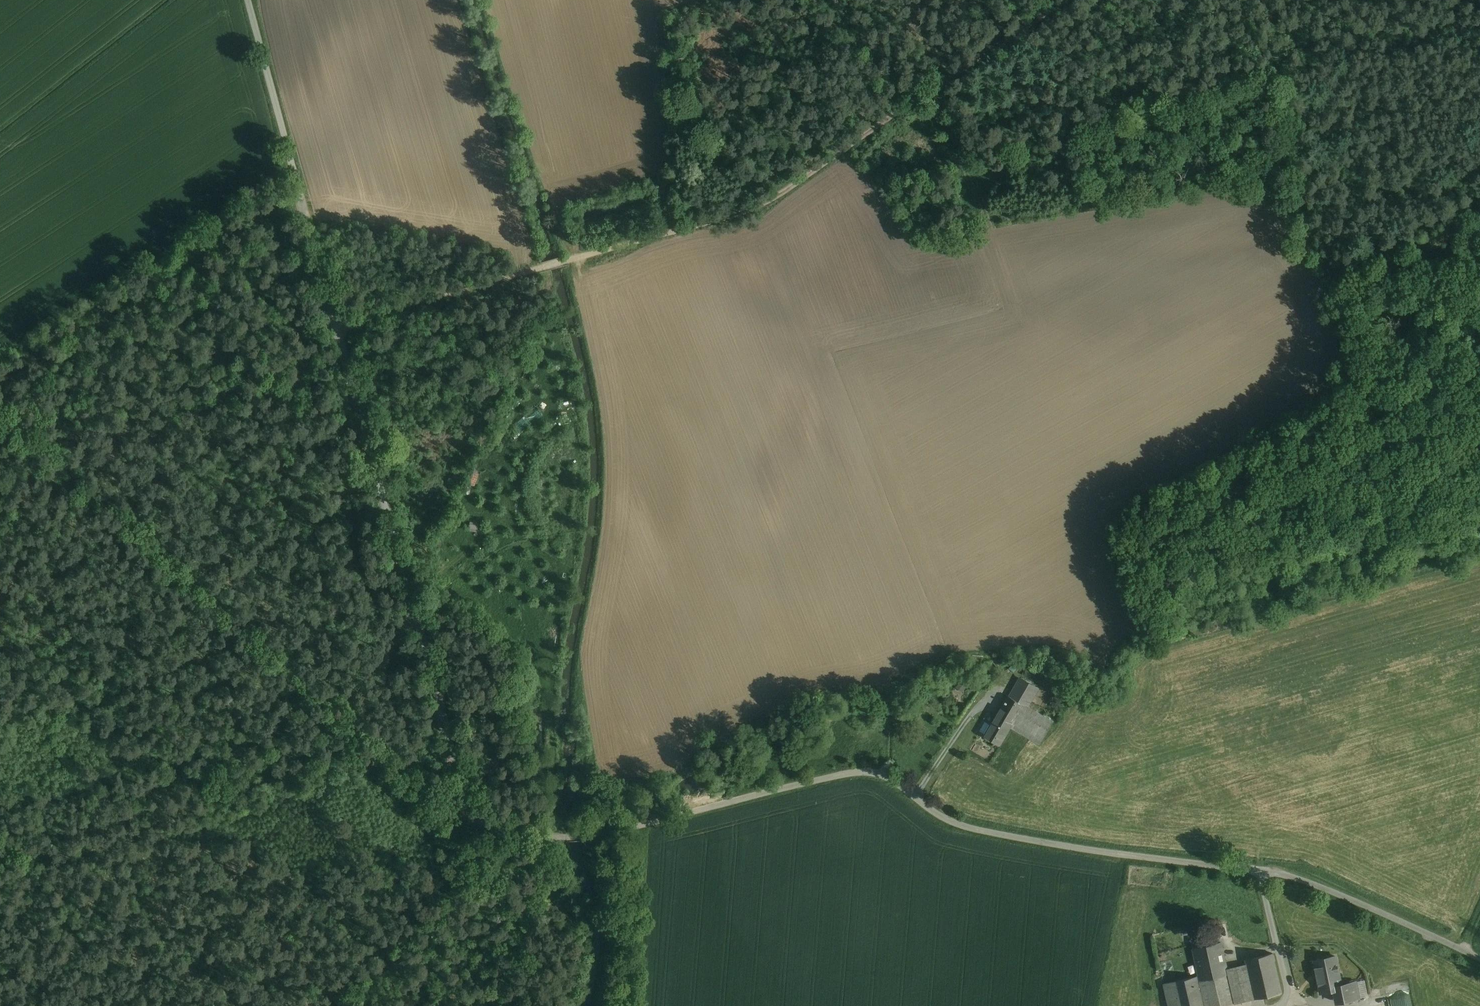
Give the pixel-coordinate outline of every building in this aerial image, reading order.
[(1020,679),(1010,697),(1027,707),(1038,689),(1020,679)] [(967,686),(960,681),(956,688),(963,692),(967,686)] [(986,734),(985,735),(1001,744),(1011,727),(1024,705),(1010,697),(1008,696),(991,726),(986,734)] [(1024,705),(1011,727),(1040,744),(1053,722),(1027,707),(1024,705)] [(980,731),(986,734),(991,726),(985,722),(980,731)] [(1221,942),(1193,949),(1199,975),(1200,980),(1228,974),(1227,969),(1221,942)] [(1246,965),(1254,999),(1282,992),(1273,953),(1245,960),(1246,965)] [(1335,956),(1314,961),(1320,993),(1330,991),(1329,988),(1338,986),(1342,986),(1341,985),(1335,956)] [(1228,974),(1235,1003),(1254,999),(1246,965),(1233,968),(1227,969),(1228,974)] [(1200,980),(1206,1005),(1222,1005),(1235,1003),(1228,974),(1200,980)] [(1199,975),(1164,984),(1169,1005),(1206,1005),(1200,980),(1199,975)] [(1364,980),(1356,982),(1359,998),(1368,996),(1364,980)] [(1338,986),(1341,1002),(1359,998),(1356,982),(1341,985),(1342,986),(1338,986)] [(1341,1002),(1338,986),(1329,988),(1330,991),(1334,990),(1337,1003),(1341,1002)]
